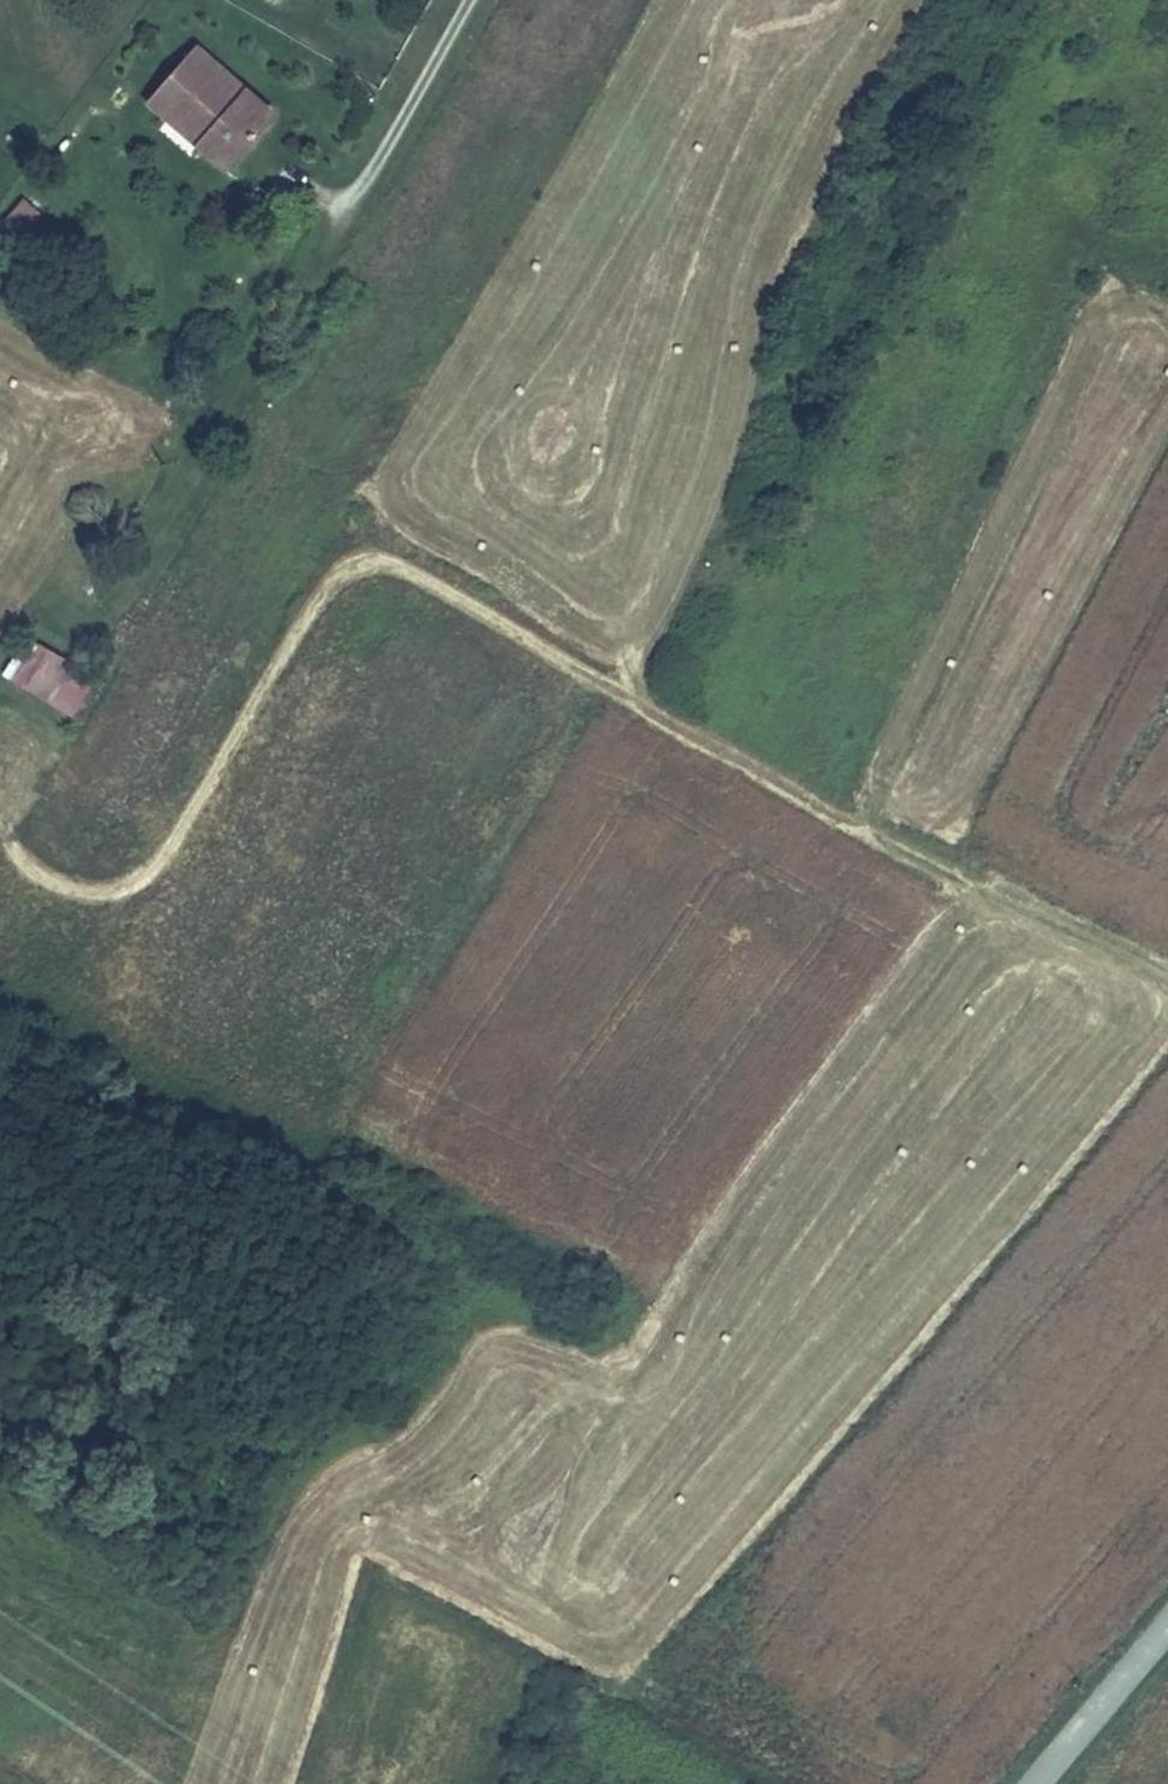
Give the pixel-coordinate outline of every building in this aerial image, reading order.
[(277,114),(193,53),(153,108),(179,127),(186,118),(219,142),(213,151),(237,169),(277,114)] [(186,118),(179,127),(213,151),(219,142),(186,118)] [(42,223),(25,208),(4,233),(21,248),(42,223)] [(6,681),(72,718),(96,677),(31,639),(6,681)]
